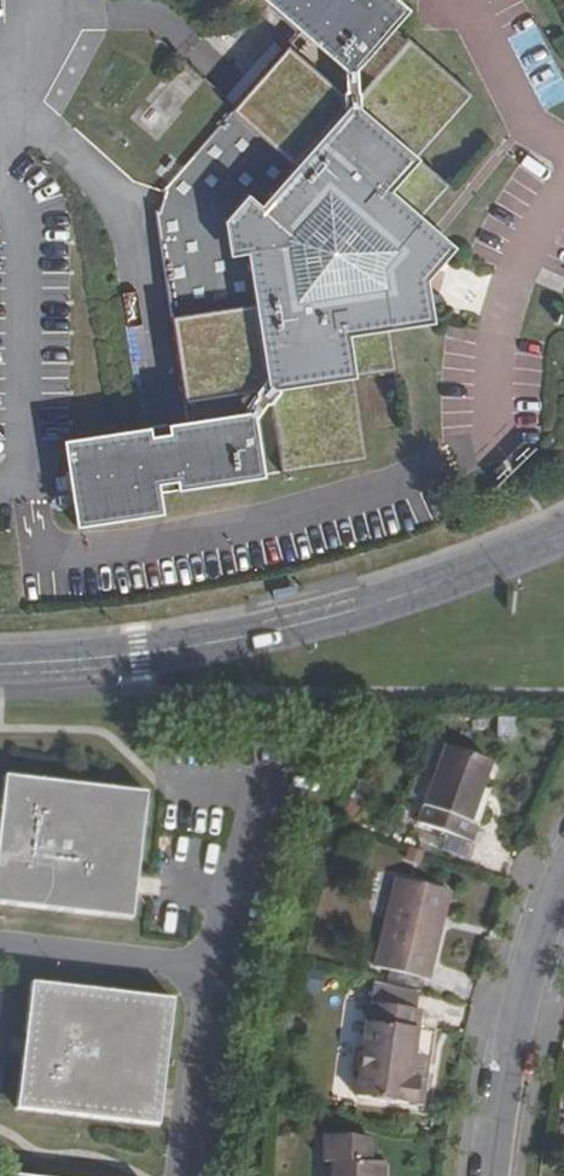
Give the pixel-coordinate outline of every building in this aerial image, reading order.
[(353,77),(410,12),(397,0),(265,0),(353,77)] [(474,96),(409,40),(354,103),(296,51),(240,112),(296,162),(262,201),(252,192),(229,219),(234,252),(251,250),(258,301),(178,314),(190,397),(274,385),(285,468),(369,455),(358,371),(398,365),(393,324),(436,318),(431,274),(457,243),(424,214),(449,186),(419,160),(474,96)] [(163,430),(145,433),(144,426),(115,430),(57,439),(69,525),(128,517),(156,513),(152,481),(172,479),(173,486),(256,475),(248,413),(162,424),(163,430)] [(488,763),(444,748),(417,824),(469,842),(487,791),(480,788),(488,763)] [(0,788),(0,916),(124,932),(139,805),(0,788)] [(432,925),(441,890),(395,879),(374,968),(426,980),(438,927),(432,925)] [(446,892),(441,890),(432,925),(438,927),(446,892)] [(313,968),(295,963),(292,980),(310,984),(313,968)] [(418,1010),(421,994),(380,984),(376,1002),(418,1010)] [(170,1013),(29,997),(16,1121),(157,1138),(170,1013)] [(423,1010),(418,1010),(376,1002),(374,1001),(358,1095),(420,1106),(424,1081),(410,1079),(414,1055),(423,1010)] [(410,1079),(424,1081),(428,1057),(414,1055),(410,1079)] [(382,1163),(370,1163),(371,1139),(354,1136),(327,1136),(327,1162),(331,1162),(332,1162),(332,1175),(382,1175),(382,1163)]
